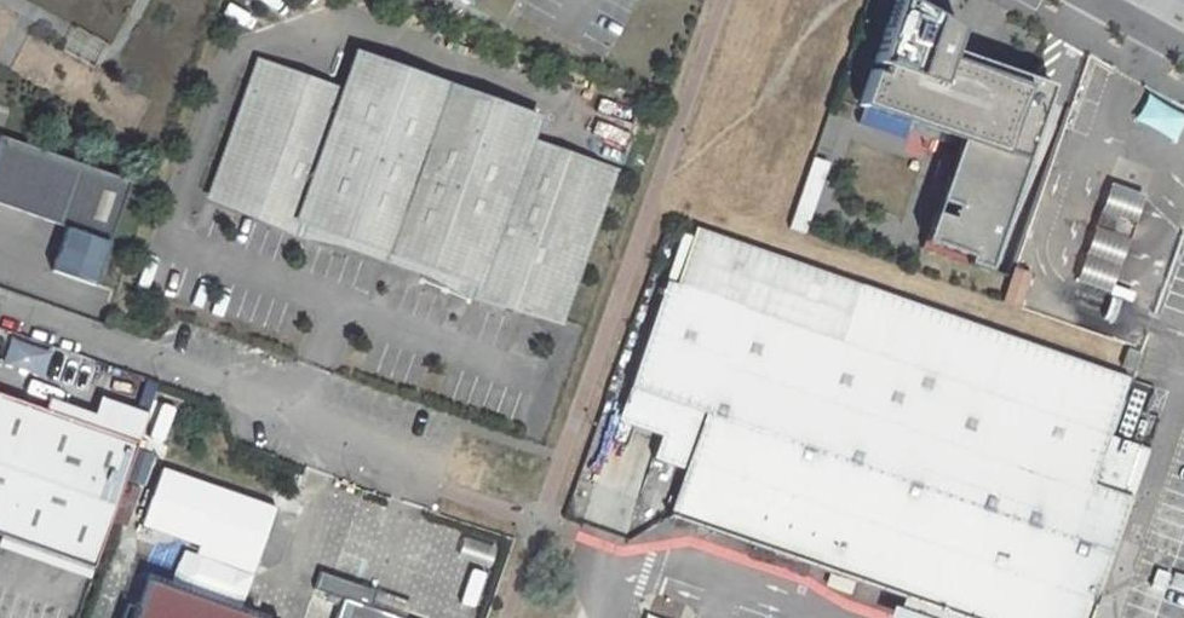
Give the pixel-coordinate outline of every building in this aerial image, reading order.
[(467,9),(472,0),(450,0),(467,9)] [(905,0),(896,0),(873,65),(889,71),(884,85),(872,81),(858,126),(877,133),(880,124),(906,133),(910,123),(959,141),(953,158),(950,157),(944,177),(936,174),(927,199),(954,209),(950,220),(934,215),(921,250),(989,273),(989,270),(987,270),(1051,87),(992,66),(988,75),(948,61),(959,30),(905,0)] [(346,100),(261,70),(215,198),(304,230),(307,224),(473,284),(470,290),(560,323),(612,179),(527,148),(536,125),(360,62),(346,100)] [(1136,124),(1177,140),(1183,122),(1183,112),(1146,98),(1136,124)] [(0,140),(0,207),(109,245),(130,185),(0,140)] [(802,186),(812,209),(827,164),(812,159),(802,186)] [(1139,196),(1109,185),(1100,212),(1129,222),(1139,196)] [(802,186),(788,229),(803,234),(812,209),(802,186)] [(1100,212),(1097,211),(1092,228),(1094,229),(1124,239),(1126,240),(1132,223),(1129,222),(1100,212)] [(1124,239),(1094,229),(1076,282),(1105,293),(1124,239)] [(1145,455),(1105,441),(1125,383),(691,235),(672,292),(662,290),(625,398),(669,414),(657,447),(651,464),(683,475),(666,523),(899,604),(894,617),(1089,617),(1145,455)] [(1028,274),(1014,269),(1002,303),(1016,308),(1028,274)] [(1134,354),(1120,350),(1114,368),(1127,373),(1134,354)] [(0,394),(0,537),(98,571),(142,444),(141,443),(96,428),(0,394)] [(657,447),(669,414),(625,398),(614,432),(657,447)] [(150,416),(106,401),(96,428),(141,443),(150,416)] [(259,567),(278,512),(164,472),(145,527),(259,567)] [(476,540),(472,571),(488,573),(492,543),(476,540)] [(370,608),(376,590),(321,571),(315,590),(329,595),(327,601),(340,606),(335,617),(399,617),(370,608)] [(151,584),(139,617),(252,617),(151,584)]
